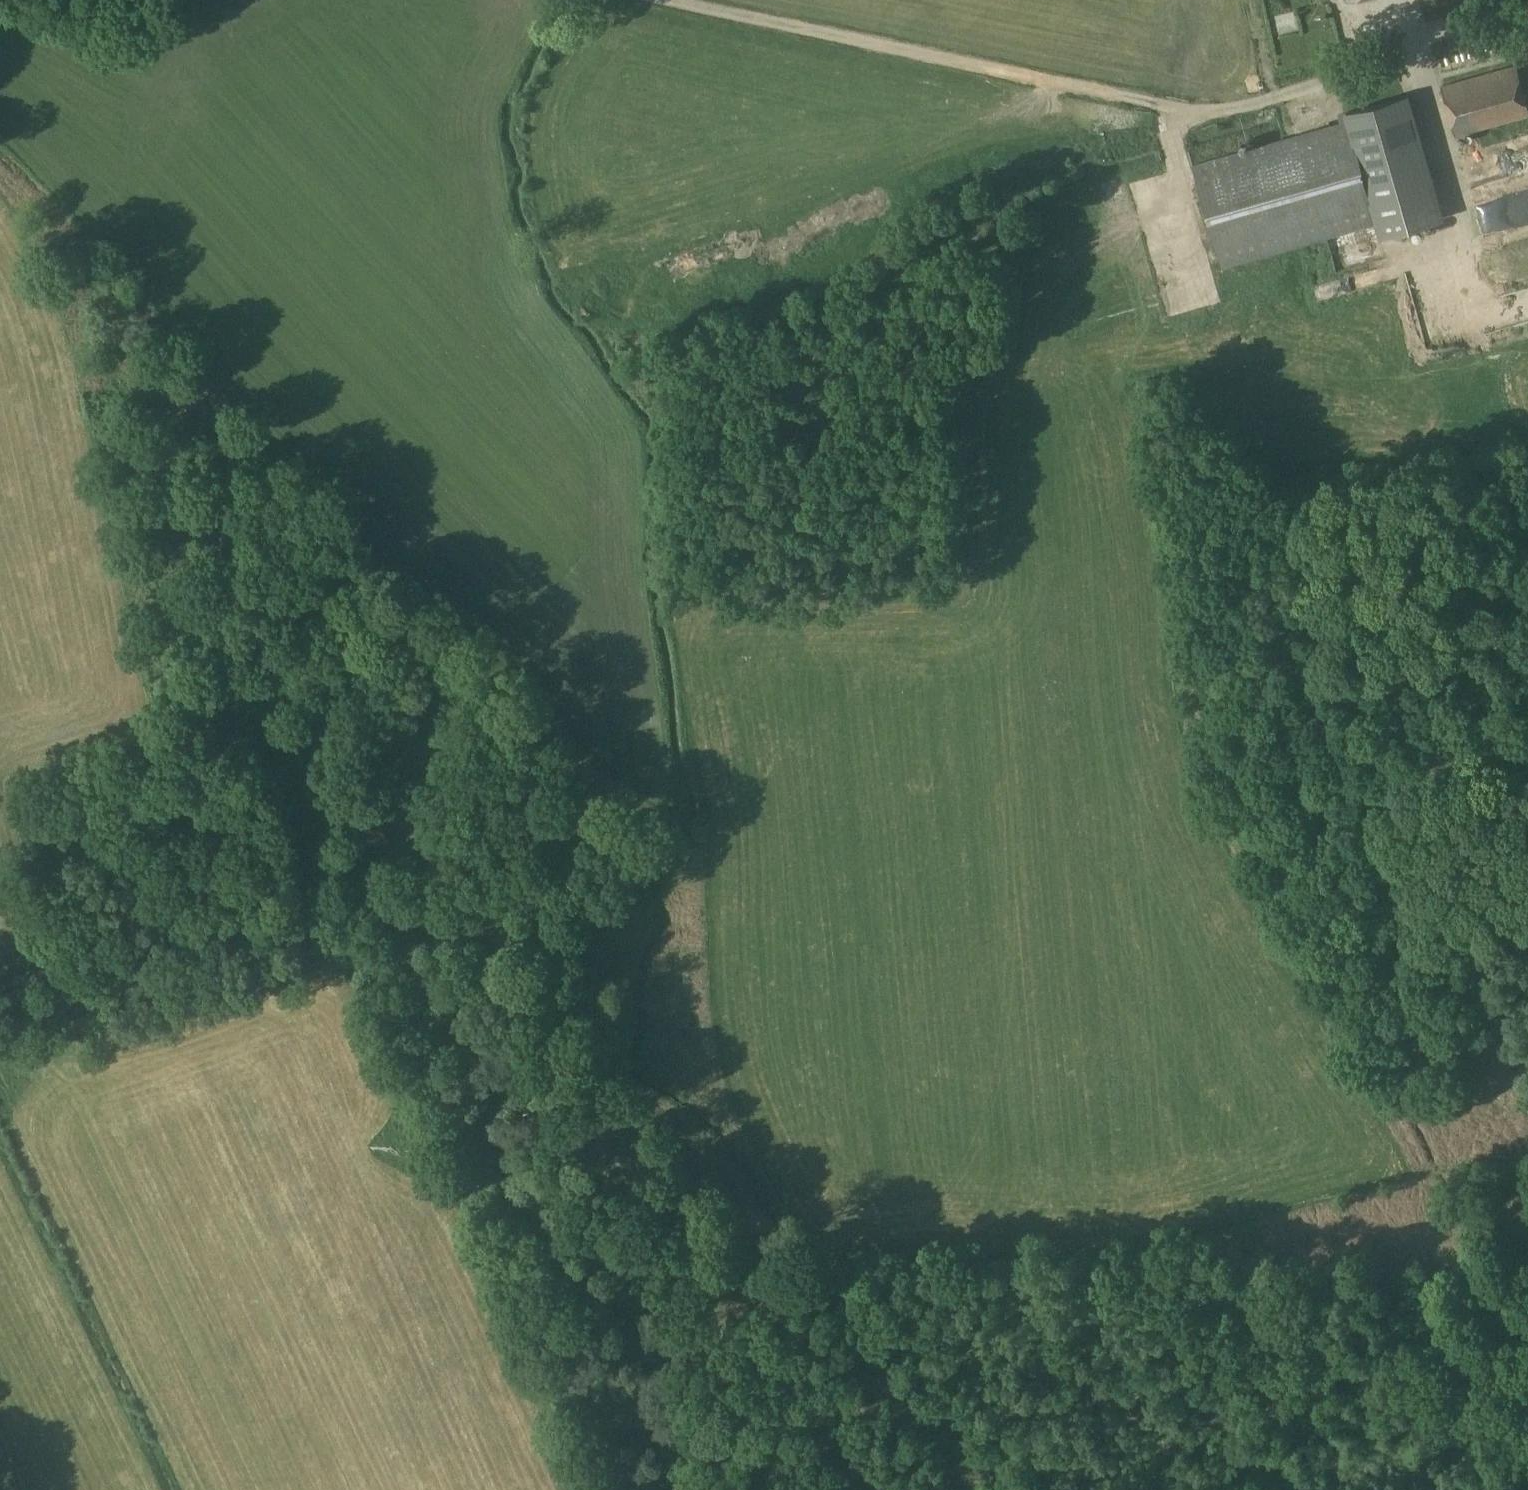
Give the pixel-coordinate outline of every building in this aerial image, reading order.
[(1456,137),(1527,117),(1527,107),(1517,64),(1444,84),(1456,137)] [(1346,122),(1382,243),(1445,224),(1409,103),(1346,122)] [(1374,225),(1346,122),(1192,165),(1221,269),(1374,225)] [(1493,209),(1523,203),(1520,187),(1490,192),(1493,209)]
